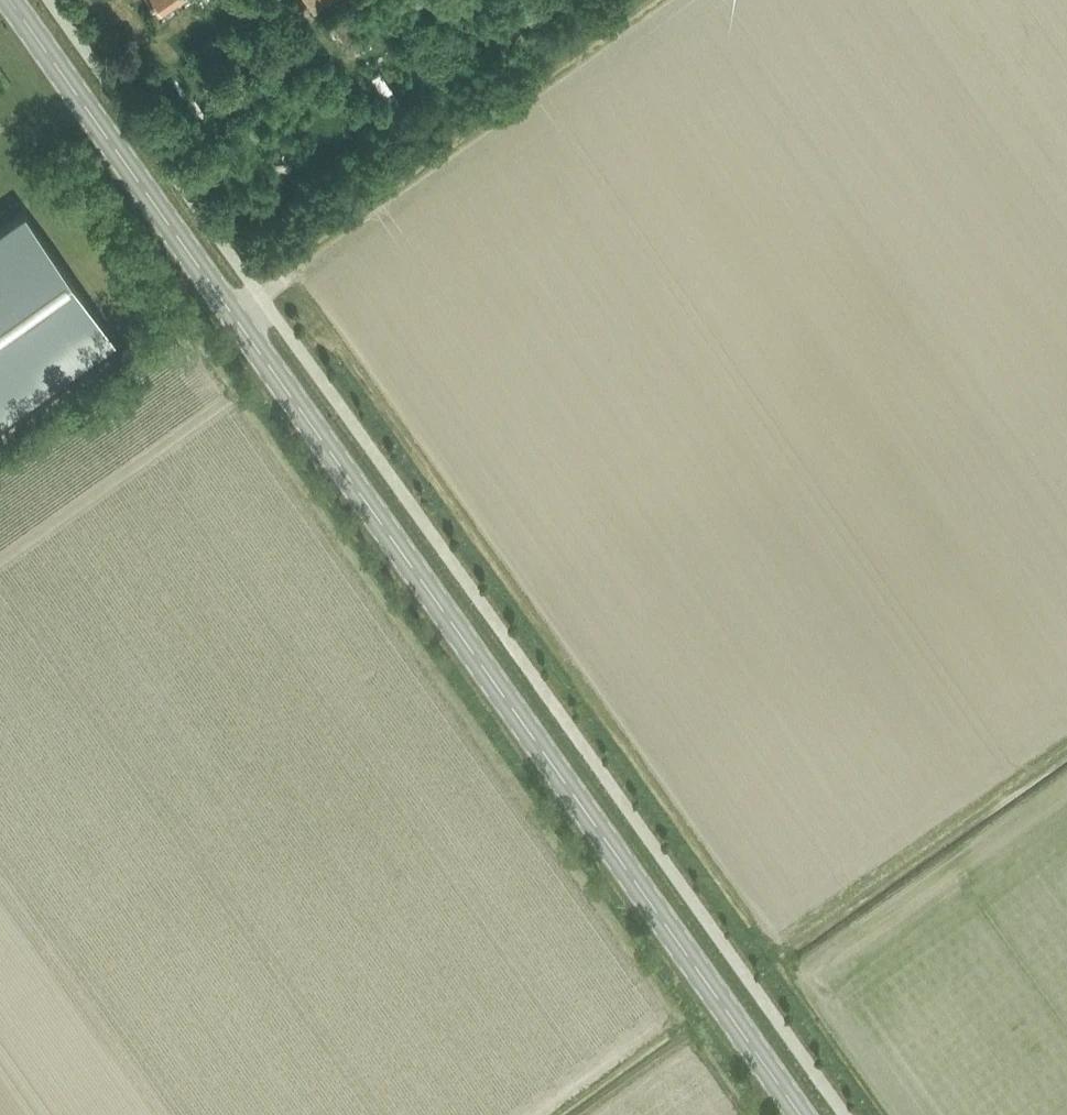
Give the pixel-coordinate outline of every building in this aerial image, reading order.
[(171,0),(150,0),(157,10),(171,0)] [(309,8),(313,14),(333,0),(303,0),(309,8)] [(0,227),(0,418),(113,336),(23,211),(0,227)]
